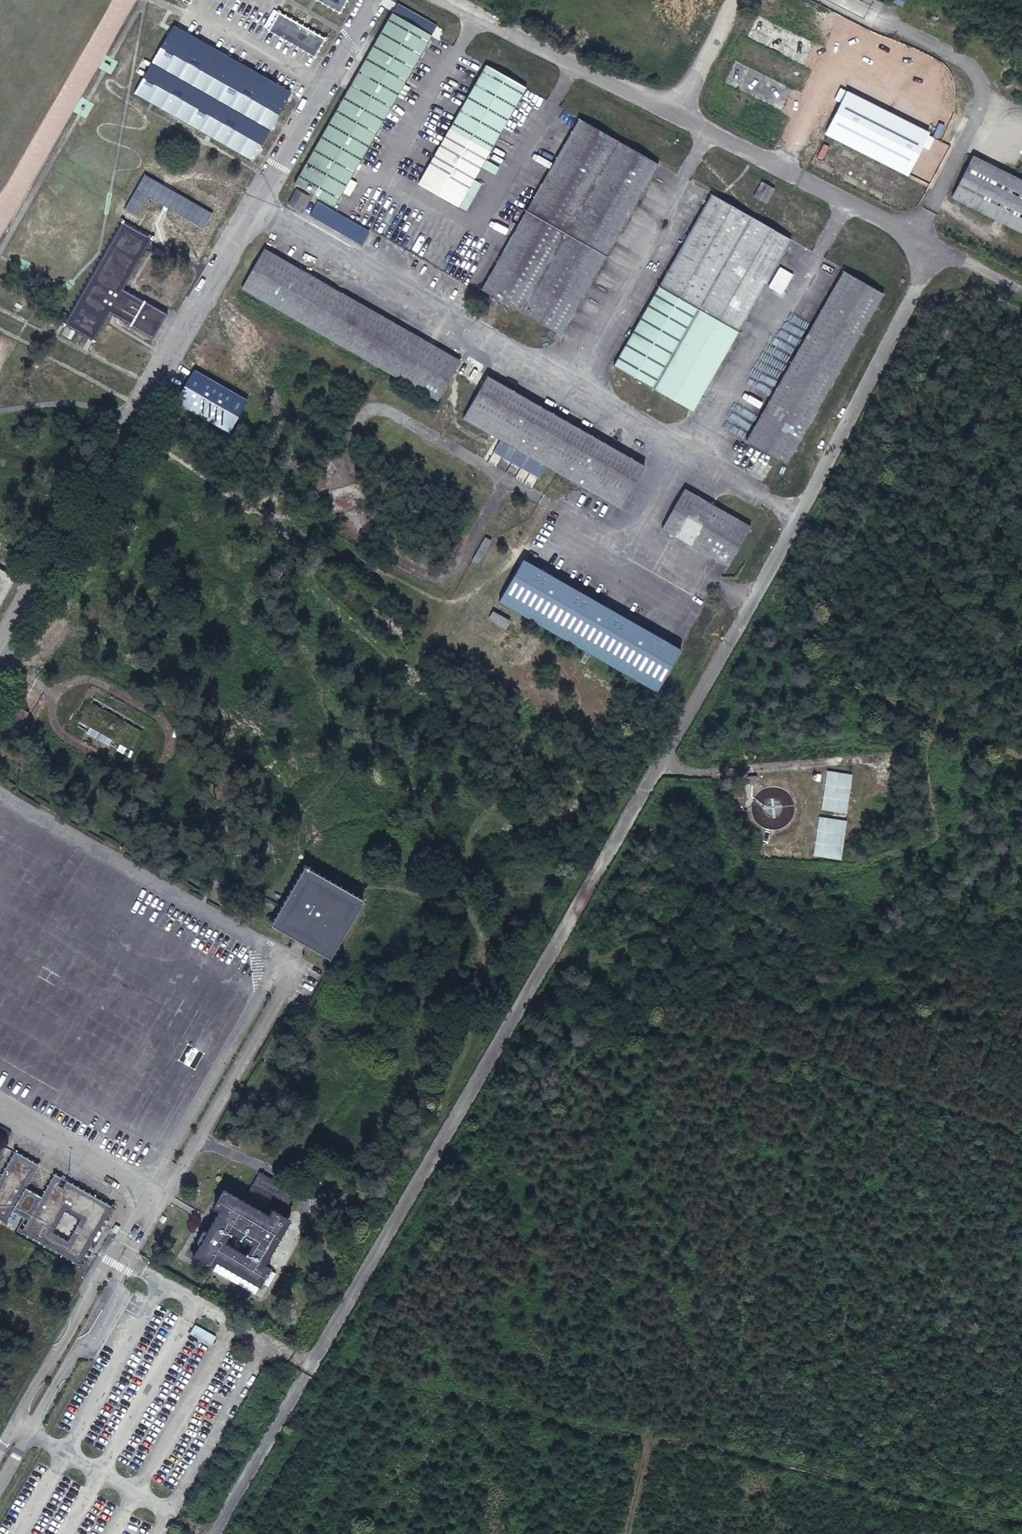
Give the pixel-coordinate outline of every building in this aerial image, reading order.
[(148,1),(165,10),(170,0),(149,0),(148,1)] [(332,9),(336,0),(316,0),(332,9)] [(315,36),(275,13),(267,29),(307,51),(315,36)] [(811,41),(758,14),(748,36),(800,63),(811,41)] [(426,42),(385,20),(295,194),(300,196),(293,211),(303,216),(311,202),(334,214),(426,42)] [(280,99),(156,32),(125,94),(246,160),(280,99)] [(789,89),(735,61),(726,82),(779,108),(789,89)] [(516,90),(477,70),(412,189),(452,210),(516,90)] [(926,133),(844,92),(824,133),(905,174),(926,133)] [(654,166),(577,124),(484,298),(560,339),(654,166)] [(853,162),(857,156),(844,149),(841,155),(853,162)] [(972,155),(951,197),(1021,232),(1021,181),(972,155)] [(831,175),(836,164),(823,157),(818,168),(831,175)] [(868,162),(866,168),(878,174),(881,168),(868,162)] [(847,172),(843,182),(855,186),(859,177),(847,172)] [(899,178),(893,190),(898,192),(904,181),(899,178)] [(765,204),(774,190),(761,182),(753,197),(765,204)] [(881,199),(886,188),(873,183),(869,195),(881,199)] [(789,238),(715,198),(622,371),(695,412),(789,238)] [(390,222),(383,237),(418,252),(425,237),(390,222)] [(138,255),(113,241),(62,338),(89,352),(103,324),(146,347),(155,330),(112,306),(138,255)] [(453,373),(258,267),(237,304),(433,411),(453,373)] [(887,290),(852,272),(760,446),(796,464),(887,290)] [(245,410),(194,383),(180,407),(231,436),(245,410)] [(646,479),(487,391),(466,427),(627,514),(646,479)] [(757,538),(697,504),(678,540),(739,572),(757,538)] [(694,653),(536,565),(515,600),(675,689),(694,653)] [(0,579),(0,600),(9,584),(0,579)] [(496,605),(493,612),(503,617),(506,610),(496,605)] [(506,631),(511,622),(492,613),(488,621),(506,631)] [(853,775),(826,771),(820,811),(847,815),(853,775)] [(846,822),(818,818),(812,858),(840,862),(846,822)] [(352,911),(299,879),(270,933),(323,962),(352,911)] [(12,1154),(0,1176),(0,1219),(2,1220),(8,1210),(27,1221),(23,1232),(80,1264),(109,1210),(51,1177),(41,1196),(22,1186),(32,1165),(12,1154)] [(229,1228),(206,1268),(226,1279),(229,1273),(265,1293),(275,1272),(268,1268),(288,1230),(275,1223),(272,1228),(252,1216),(259,1203),(287,1217),(294,1204),(260,1184),(244,1212),(228,1205),(220,1223),(229,1228)] [(195,1326),(190,1335),(210,1346),(216,1337),(195,1326)]
